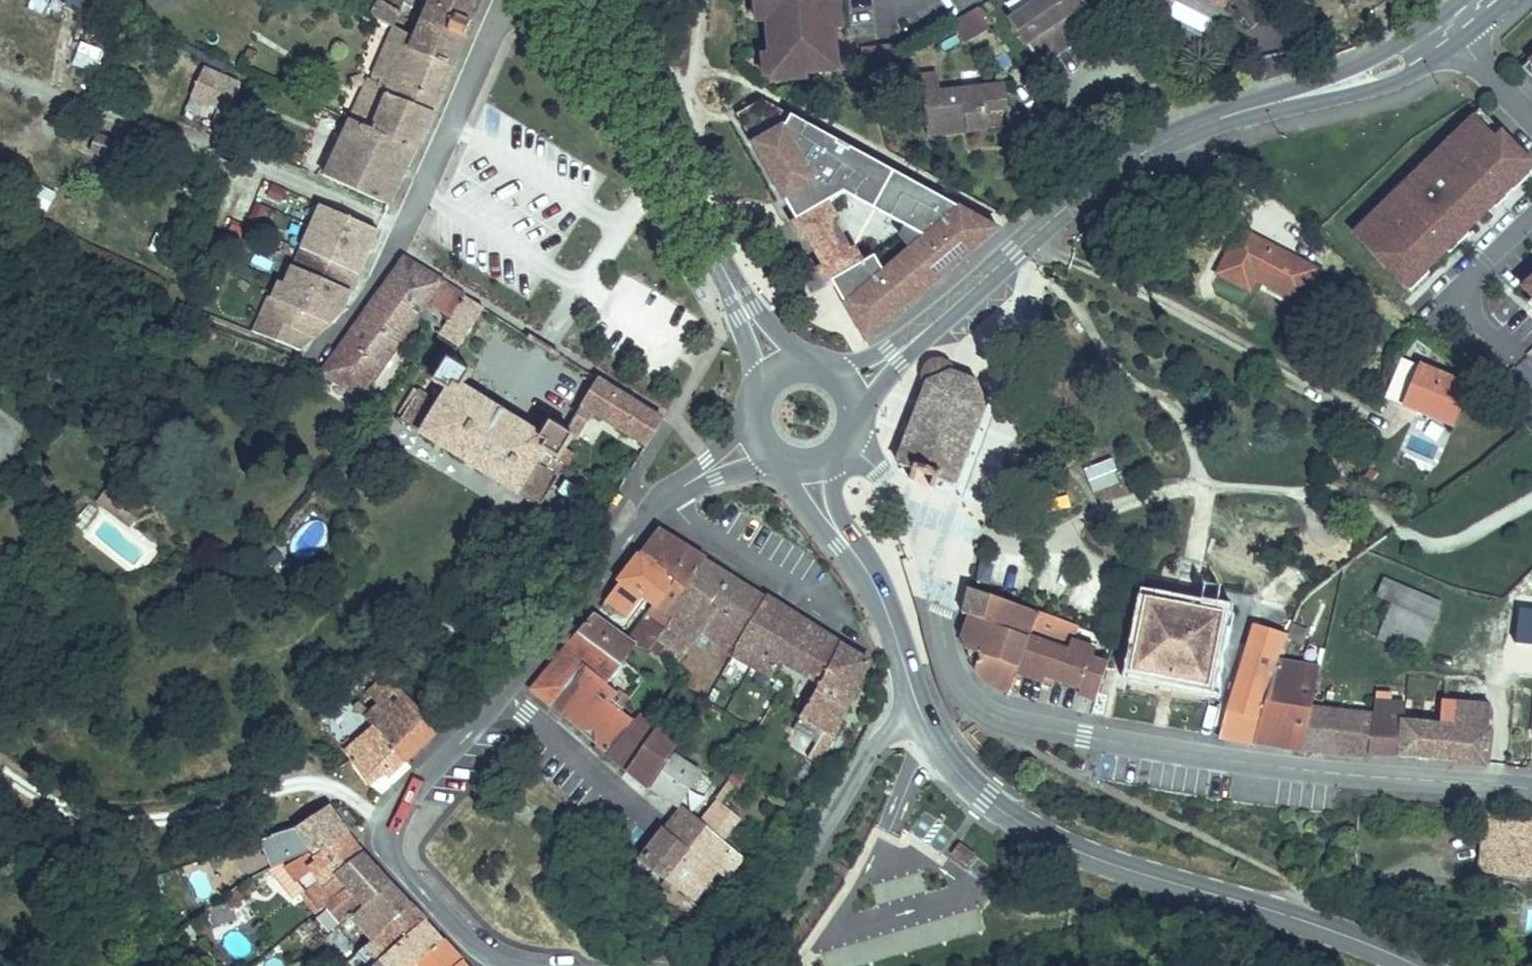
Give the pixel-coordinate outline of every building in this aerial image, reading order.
[(416,39),(411,51),(451,69),(481,0),(433,0),(416,39)] [(755,5),(762,5),(763,15),(766,15),(767,21),(770,55),(772,76),(772,82),(806,79),(806,74),(838,71),(834,30),(842,30),(840,7),(832,7),(832,0),(754,0),(755,5)] [(1070,46),(1039,0),(1038,0),(1010,20),(1034,56),(1048,46),(1055,56),(1070,46)] [(1085,36),(1082,31),(1078,26),(1092,16),(1081,0),(1039,0),(1070,46),(1085,36)] [(379,2),(372,14),(392,27),(399,13),(379,2)] [(756,22),(767,21),(766,15),(763,15),(762,5),(755,5),(756,22)] [(1078,26),(1082,31),(1096,21),(1092,16),(1078,26)] [(395,29),(376,74),(385,79),(381,86),(373,81),(370,79),(350,120),(351,121),(416,150),(451,69),(411,51),(416,39),(395,29)] [(861,47),(862,63),(863,74),(899,53),(899,44),(861,47)] [(1052,51),(1048,46),(1034,56),(1038,61),(1052,51)] [(765,77),(772,76),(770,55),(763,55),(765,77)] [(192,95),(228,111),(240,86),(203,70),(192,95)] [(385,79),(376,74),(373,81),(381,86),(385,79)] [(921,79),(928,136),(988,129),(986,111),(1008,108),(1005,84),(940,92),(938,77),(921,79)] [(797,220),(829,202),(844,194),(915,233),(864,263),(832,281),(866,342),(998,231),(762,100),(736,115),(797,220)] [(187,102),(182,121),(220,130),(224,112),(187,102)] [(1499,141),(1506,135),(1482,111),(1430,161),(1438,169),(1483,125),(1499,141)] [(389,206),(416,150),(351,121),(325,177),(389,206)] [(1486,206),(1531,161),(1506,135),(1499,141),(1483,125),(1438,169),(1430,161),(1408,183),(1416,191),(1405,202),(1397,194),(1375,215),(1383,223),(1364,241),(1406,284),(1425,266),(1429,270),(1450,251),(1451,249),(1447,245),(1465,227),(1469,232),(1470,231),(1490,211),(1486,206)] [(96,136),(91,150),(121,162),(126,147),(96,136)] [(1531,161),(1486,206),(1490,211),(1496,205),(1499,208),(1510,197),(1507,194),(1513,188),(1516,191),(1531,176),(1531,172),(1531,171),(1531,170),(1531,162),(1531,161)] [(1408,183),(1397,194),(1405,202),(1416,191),(1408,183)] [(797,220),(792,223),(800,239),(805,236),(822,266),(818,269),(827,284),(832,281),(864,263),(855,248),(851,250),(833,220),(838,218),(829,202),(797,220)] [(321,206),(302,250),(358,275),(378,231),(321,206)] [(1357,234),(1364,241),(1383,223),(1375,215),(1357,234)] [(1465,227),(1447,245),(1451,249),(1450,251),(1453,254),(1473,234),(1470,231),(1469,232),(1465,227)] [(1250,290),(1255,280),(1257,276),(1263,279),(1261,283),(1300,302),(1316,270),(1239,231),(1217,274),(1250,290)] [(282,284),(289,287),(338,309),(342,312),(358,275),(298,248),(282,284)] [(411,317),(440,278),(404,255),(324,369),(384,409),(391,398),(367,382),(411,317)] [(700,281),(690,264),(684,268),(694,285),(700,281)] [(1425,266),(1406,284),(1414,292),(1432,273),(1429,270),(1425,266)] [(449,343),(477,301),(440,278),(411,317),(424,325),(449,343)] [(289,287),(276,281),(261,315),(257,313),(249,331),(298,351),(313,338),(274,321),(289,287)] [(338,309),(289,287),(274,321),(313,338),(324,329),(328,321),(331,323),(338,309)] [(1030,320),(1038,302),(1030,299),(1023,317),(1030,320)] [(542,439),(460,383),(468,371),(446,355),(422,390),(440,401),(434,409),(424,403),(414,417),(408,413),(402,421),(541,513),(559,487),(537,472),(547,458),(567,472),(580,453),(572,447),(577,440),(552,423),(542,439)] [(1402,359),(1385,398),(1404,406),(1420,367),(1402,359)] [(924,392),(893,463),(908,470),(905,476),(936,490),(939,483),(951,489),(953,485),(967,455),(981,423),(988,407),(989,406),(993,405),(992,399),(988,399),(987,396),(986,393),(985,390),(981,386),(977,383),(974,381),(978,375),(970,371),(967,377),(963,375),(958,374),(955,373),(953,370),(950,366),(947,363),(944,361),(939,360),(933,360),(927,363),(924,366),(921,370),(920,374),(919,378),(920,382),(921,385),(923,388),(925,391),(924,392)] [(1420,367),(1404,406),(1450,426),(1467,387),(1420,367)] [(601,379),(573,420),(588,429),(595,418),(646,451),(665,420),(601,379)] [(113,513),(125,499),(111,488),(99,502),(113,513)] [(140,511),(125,499),(113,513),(129,525),(140,511)] [(713,603),(735,574),(665,529),(644,553),(676,578),(660,598),(678,611),(652,647),(640,642),(621,665),(633,672),(646,679),(673,645),(687,654),(693,646),(721,608),(713,603)] [(612,630),(593,615),(581,629),(601,649),(620,667),(621,665),(640,642),(652,647),(678,611),(660,598),(676,578),(644,553),(606,599),(624,614),(612,630)] [(740,650),(774,599),(735,574),(713,603),(721,608),(693,646),(701,652),(714,635),(740,650)] [(1378,638),(1420,656),(1442,604),(1384,580),(1378,596),(1394,603),(1378,638)] [(1061,682),(1072,655),(1034,640),(1036,634),(1063,645),(1071,624),(973,587),(969,616),(978,620),(1019,636),(1008,662),(1051,678),(1061,682)] [(1227,614),(1147,598),(1131,674),(1211,690),(1227,614)] [(785,661),(811,623),(774,599),(740,650),(780,674),(768,694),(781,702),(799,672),(785,661)] [(1515,644),(1531,646),(1531,611),(1519,609),(1515,644)] [(1008,662),(1019,636),(978,620),(972,638),(974,649),(1008,662)] [(824,631),(811,623),(785,661),(799,672),(824,631)] [(1279,659),(1287,635),(1252,624),(1219,738),(1253,744),(1253,743),(1279,659)] [(1302,644),(1308,630),(1293,624),(1289,638),(1302,644)] [(571,640),(565,647),(584,663),(587,666),(601,649),(581,629),(571,640)] [(779,715),(801,730),(848,647),(824,631),(799,672),(781,702),(785,706),(779,715)] [(1075,644),(1072,655),(1061,682),(1089,689),(1096,660),(1098,650),(1075,644)] [(584,663),(565,647),(528,686),(549,703),(584,663)] [(818,768),(834,752),(875,664),(848,647),(801,730),(790,748),(818,768)] [(620,667),(601,649),(587,666),(608,684),(618,692),(633,672),(621,665),(620,667)] [(1051,678),(1008,662),(974,649),(974,652),(983,655),(977,668),(992,690),(1008,694),(1011,683),(1013,676),(1049,686),(1051,678)] [(1279,659),(1253,743),(1302,751),(1303,749),(1311,710),(1321,666),(1279,659)] [(1103,698),(1110,664),(1096,660),(1089,689),(1088,695),(1103,698)] [(584,663),(549,703),(556,708),(574,716),(578,722),(608,684),(587,666),(584,663)] [(693,670),(683,663),(675,672),(686,680),(693,670)] [(399,687),(388,675),(370,693),(381,704),(399,687)] [(1049,701),(1061,682),(1051,678),(1049,686),(1042,699),(1049,701)] [(608,684),(578,722),(582,730),(594,727),(598,741),(618,743),(640,712),(625,703),(622,706),(613,697),(618,692),(608,684)] [(358,703),(354,707),(366,719),(373,725),(404,760),(405,761),(440,729),(399,687),(381,704),(370,715),(358,703)] [(1373,716),(1368,755),(1397,757),(1400,720),(1404,720),(1406,706),(1374,703),(1373,716)] [(1453,725),(1400,720),(1397,757),(1452,762),(1486,765),(1491,731),(1489,730),(1490,706),(1454,703),(1453,725)] [(1311,710),(1303,749),(1368,755),(1373,716),(1311,710)] [(640,712),(618,743),(611,753),(628,767),(655,726),(658,722),(640,712)] [(405,761),(404,760),(373,725),(345,750),(353,760),(351,761),(369,785),(384,773),(389,778),(405,761)] [(678,746),(655,726),(628,767),(652,786),(678,746)] [(721,783),(678,746),(652,786),(682,811),(686,806),(706,783),(716,790),(721,783)] [(716,800),(702,816),(729,837),(742,820),(716,800)] [(700,821),(686,806),(682,811),(642,862),(665,883),(716,837),(700,821)] [(259,841),(271,868),(294,858),(296,862),(347,835),(329,810),(299,828),(259,841)] [(1485,813),(1478,871),(1531,877),(1531,817),(1485,813)] [(304,899),(317,914),(326,907),(353,886),(340,869),(362,854),(347,835),(296,862),(287,867),(298,881),(313,870),(323,883),(304,899)] [(748,871),(716,837),(665,883),(691,907),(720,880),(728,888),(748,871)] [(975,857),(959,845),(951,856),(968,867),(975,857)] [(326,907),(342,926),(390,885),(362,854),(340,869),(353,886),(326,907)] [(253,883),(243,890),(240,886),(224,898),(231,908),(257,889),(253,883)] [(362,928),(374,939),(410,906),(390,885),(342,926),(339,929),(347,939),(362,928)] [(231,908),(224,898),(209,909),(211,914),(231,909),(231,908)] [(344,965),(359,965),(366,960),(372,965),(376,965),(424,922),(410,906),(374,939),(359,953),(344,965)] [(214,925),(234,920),(231,909),(211,914),(214,925)] [(1096,909),(1091,919),(1101,924),(1106,913),(1096,909)] [(442,942),(424,922),(376,965),(413,965),(442,942)] [(442,942),(413,965),(464,965),(442,942)]
